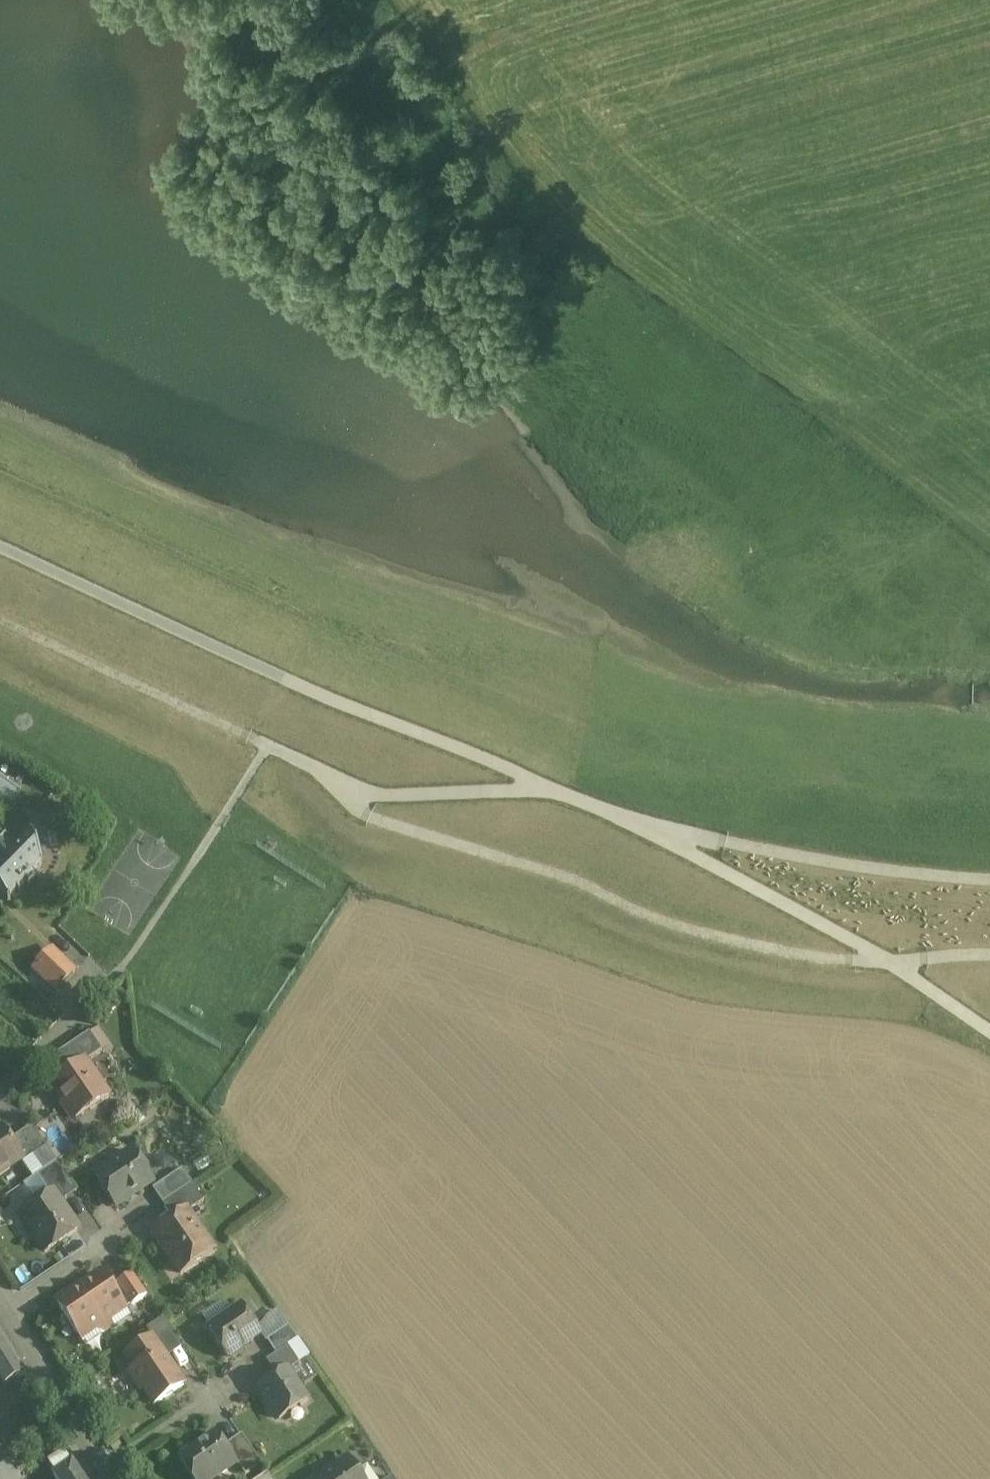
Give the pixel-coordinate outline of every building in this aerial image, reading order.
[(0,835),(0,891),(7,898),(8,902),(11,902),(10,897),(17,891),(20,893),(21,892),(19,889),(26,882),(28,885),(38,875),(35,873),(42,865),(32,834),(30,835),(30,836),(16,850),(0,835)] [(53,950),(34,969),(56,990),(75,971),(53,950)] [(89,1033),(61,1052),(73,1069),(84,1061),(85,1062),(102,1051),(89,1033)] [(73,1069),(51,1084),(76,1120),(109,1097),(85,1062),(84,1061),(73,1069)] [(32,1126),(10,1141),(23,1159),(21,1161),(23,1164),(47,1148),(32,1126)] [(0,1132),(0,1175),(21,1161),(23,1159),(10,1141),(10,1142),(2,1130),(0,1132)] [(132,1153),(96,1178),(116,1207),(152,1183),(132,1153)] [(77,1192),(56,1163),(37,1176),(50,1196),(53,1193),(60,1204),(77,1192)] [(152,1190),(162,1205),(192,1184),(182,1170),(152,1190)] [(170,1216),(182,1207),(199,1195),(192,1184),(162,1205),(170,1216)] [(60,1204),(53,1193),(50,1196),(20,1216),(45,1253),(78,1230),(60,1204)] [(170,1216),(150,1230),(179,1275),(214,1252),(182,1207),(170,1216)] [(53,1300),(82,1342),(98,1332),(111,1334),(113,1321),(128,1310),(101,1270),(71,1290),(66,1291),(53,1300)] [(132,1275),(116,1286),(131,1308),(148,1297),(132,1275)] [(260,1335),(242,1307),(208,1330),(226,1357),(234,1358),(240,1354),(241,1348),(260,1335)] [(155,1336),(169,1357),(182,1348),(163,1319),(146,1330),(152,1338),(155,1336)] [(288,1327),(267,1341),(276,1354),(287,1347),(297,1340),(288,1327)] [(126,1375),(139,1394),(142,1392),(153,1409),(188,1385),(169,1357),(155,1336),(152,1338),(123,1358),(132,1371),(126,1375)] [(309,1357),(297,1340),(287,1347),(299,1364),(309,1357)] [(8,1347),(0,1351),(0,1380),(4,1387),(25,1374),(8,1347)] [(287,1347),(276,1354),(276,1355),(266,1361),(277,1377),(287,1371),(288,1371),(299,1364),(287,1347)] [(277,1377),(259,1390),(268,1404),(268,1408),(273,1416),(277,1417),(279,1420),(307,1401),(288,1371),(287,1371),(277,1377)] [(178,1460),(191,1478),(210,1478),(235,1462),(225,1446),(217,1434),(178,1460)] [(261,1465),(241,1435),(225,1446),(235,1462),(245,1476),(261,1465)] [(17,1469),(20,1467),(14,1459),(11,1461),(4,1451),(0,1453),(0,1478),(24,1478),(17,1469)] [(63,1453),(45,1465),(54,1478),(71,1465),(63,1453)] [(320,1478),(361,1478),(348,1460),(320,1478)] [(71,1465),(54,1478),(55,1478),(81,1478),(71,1465)]
